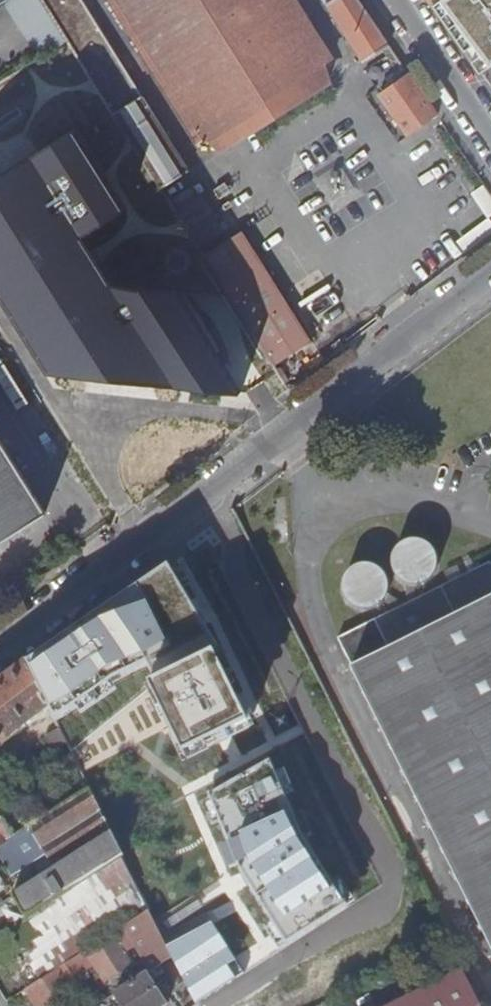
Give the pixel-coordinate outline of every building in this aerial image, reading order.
[(2,3),(40,57),(67,41),(42,0),(6,0),(2,3)] [(67,41),(74,52),(159,188),(188,171),(82,0),(42,0),(67,41)] [(198,141),(207,136),(212,139),(218,140),(221,138),(224,143),(221,144),(224,149),(325,85),(323,81),(320,82),(318,78),(322,75),(324,70),(323,65),(322,63),(330,58),(294,0),(109,0),(198,141)] [(357,0),(322,0),(361,62),(377,52),(382,59),(393,52),(357,0)] [(378,92),(407,135),(436,115),(407,72),(378,92)] [(483,78),(490,89),(490,72),(483,78)] [(0,176),(0,300),(46,372),(239,392),(173,288),(114,284),(83,237),(125,211),(74,129),(0,176)] [(202,194),(174,211),(197,248),(225,229),(202,194)] [(202,255),(271,366),(311,342),(240,232),(202,255)] [(274,371),(283,385),(286,383),(279,369),(274,371)] [(0,441),(0,540),(44,512),(0,441)] [(438,569),(438,564),(438,559),(437,556),(436,553),(433,549),(431,547),(429,545),(425,542),(419,541),(413,541),(408,542),(404,543),(400,546),(396,550),(394,554),(393,558),(392,561),(392,567),(393,571),(395,575),(398,579),(401,582),(405,584),(411,586),(414,587),(420,586),(423,585),(427,583),(431,580),(433,578),(435,576),(437,571),(438,569)] [(337,639),(352,668),(349,669),(351,672),(353,671),(365,694),(362,695),(363,697),(366,696),(378,720),(374,722),(375,724),(379,722),(391,746),(388,747),(389,749),(392,748),(404,772),(400,774),(402,777),(405,776),(417,798),(415,799),(416,802),(418,801),(430,825),(427,826),(428,829),(431,827),(443,851),(440,852),(442,854),(444,853),(456,877),(452,879),(453,881),(457,879),(468,902),(466,903),(467,905),(469,904),(481,929),(478,930),(479,933),(482,932),(490,949),(490,563),(337,639)] [(389,592),(389,588),(388,583),(387,578),(384,574),(382,571),(378,569),(374,566),(370,565),(366,565),(362,565),(356,567),(352,569),(349,572),(348,573),(346,576),(344,580),(343,585),(343,589),(343,592),(345,597),(346,600),(350,605),(354,608),(358,610),(362,611),(366,611),(370,611),(375,609),(379,607),(382,604),(386,600),(387,596),(389,592)] [(220,656),(170,566),(26,667),(52,715),(59,729),(68,747),(70,753),(151,688),(167,724),(184,761),(227,744),(255,733),(220,656)] [(3,744),(52,715),(26,667),(0,686),(0,739),(3,744)] [(68,747),(59,729),(43,738),(50,754),(68,747)] [(272,761),(210,795),(212,799),(200,806),(213,828),(220,824),(231,844),(219,851),(232,874),(240,869),(271,925),(266,928),(281,952),(356,904),(342,876),(332,882),(309,839),(315,836),(302,812),(297,814),(288,797),(296,792),(284,770),(278,773),(272,761)] [(49,815),(28,828),(55,869),(111,834),(97,807),(88,790),(49,815)] [(22,891),(55,869),(28,828),(13,837),(3,821),(0,823),(0,856),(22,891)] [(13,897),(26,918),(121,857),(122,857),(111,834),(55,869),(22,891),(13,897)] [(13,957),(22,951),(40,981),(83,953),(80,948),(145,906),(121,857),(26,918),(0,934),(0,965),(13,957)] [(152,971),(172,958),(167,947),(148,911),(128,924),(136,940),(152,971)] [(245,973),(211,922),(167,947),(172,958),(199,1004),(245,973)] [(133,942),(136,940),(128,924),(99,942),(102,947),(88,956),(105,981),(134,963),(126,949),(123,951),(116,941),(128,934),(133,942)] [(86,951),(88,956),(102,947),(99,942),(86,951)] [(26,990),(35,1005),(52,1005),(85,985),(78,974),(91,965),(83,953),(40,981),(26,990)] [(0,965),(0,970),(15,961),(13,957),(0,965)] [(462,969),(389,1005),(480,1005),(462,969)] [(114,995),(120,1005),(166,1005),(168,1005),(148,974),(114,995)]
